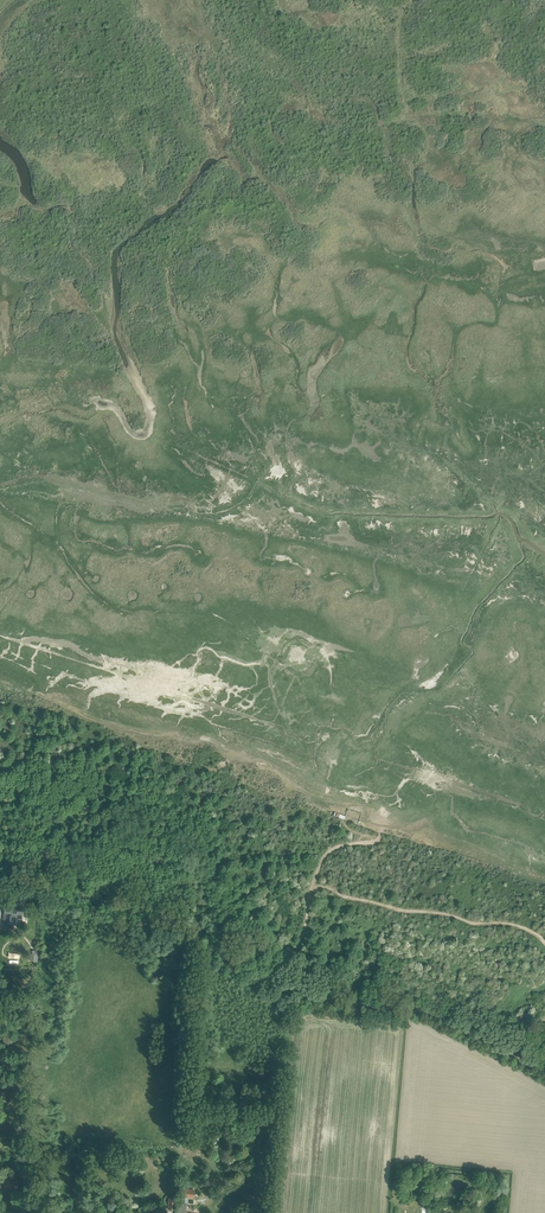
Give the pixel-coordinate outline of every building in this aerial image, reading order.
[(9,914),(8,916),(13,916),(13,914),(17,914),(18,908),(18,903),(12,903),(11,904),(5,904),(4,913),(9,914)] [(33,960),(33,961),(37,961),(37,951),(32,951),(32,955),(29,954),(29,960),(33,960)] [(16,1181),(3,1179),(2,1187),(15,1189),(16,1181)] [(181,1196),(184,1196),(184,1197),(194,1198),(195,1189),(184,1188),(184,1190),(182,1190),(181,1196)] [(167,1209),(175,1210),(176,1198),(169,1197),(167,1209)] [(186,1204),(181,1203),(180,1210),(178,1210),(177,1212),(188,1212),(186,1211),(185,1211),(186,1204)]
